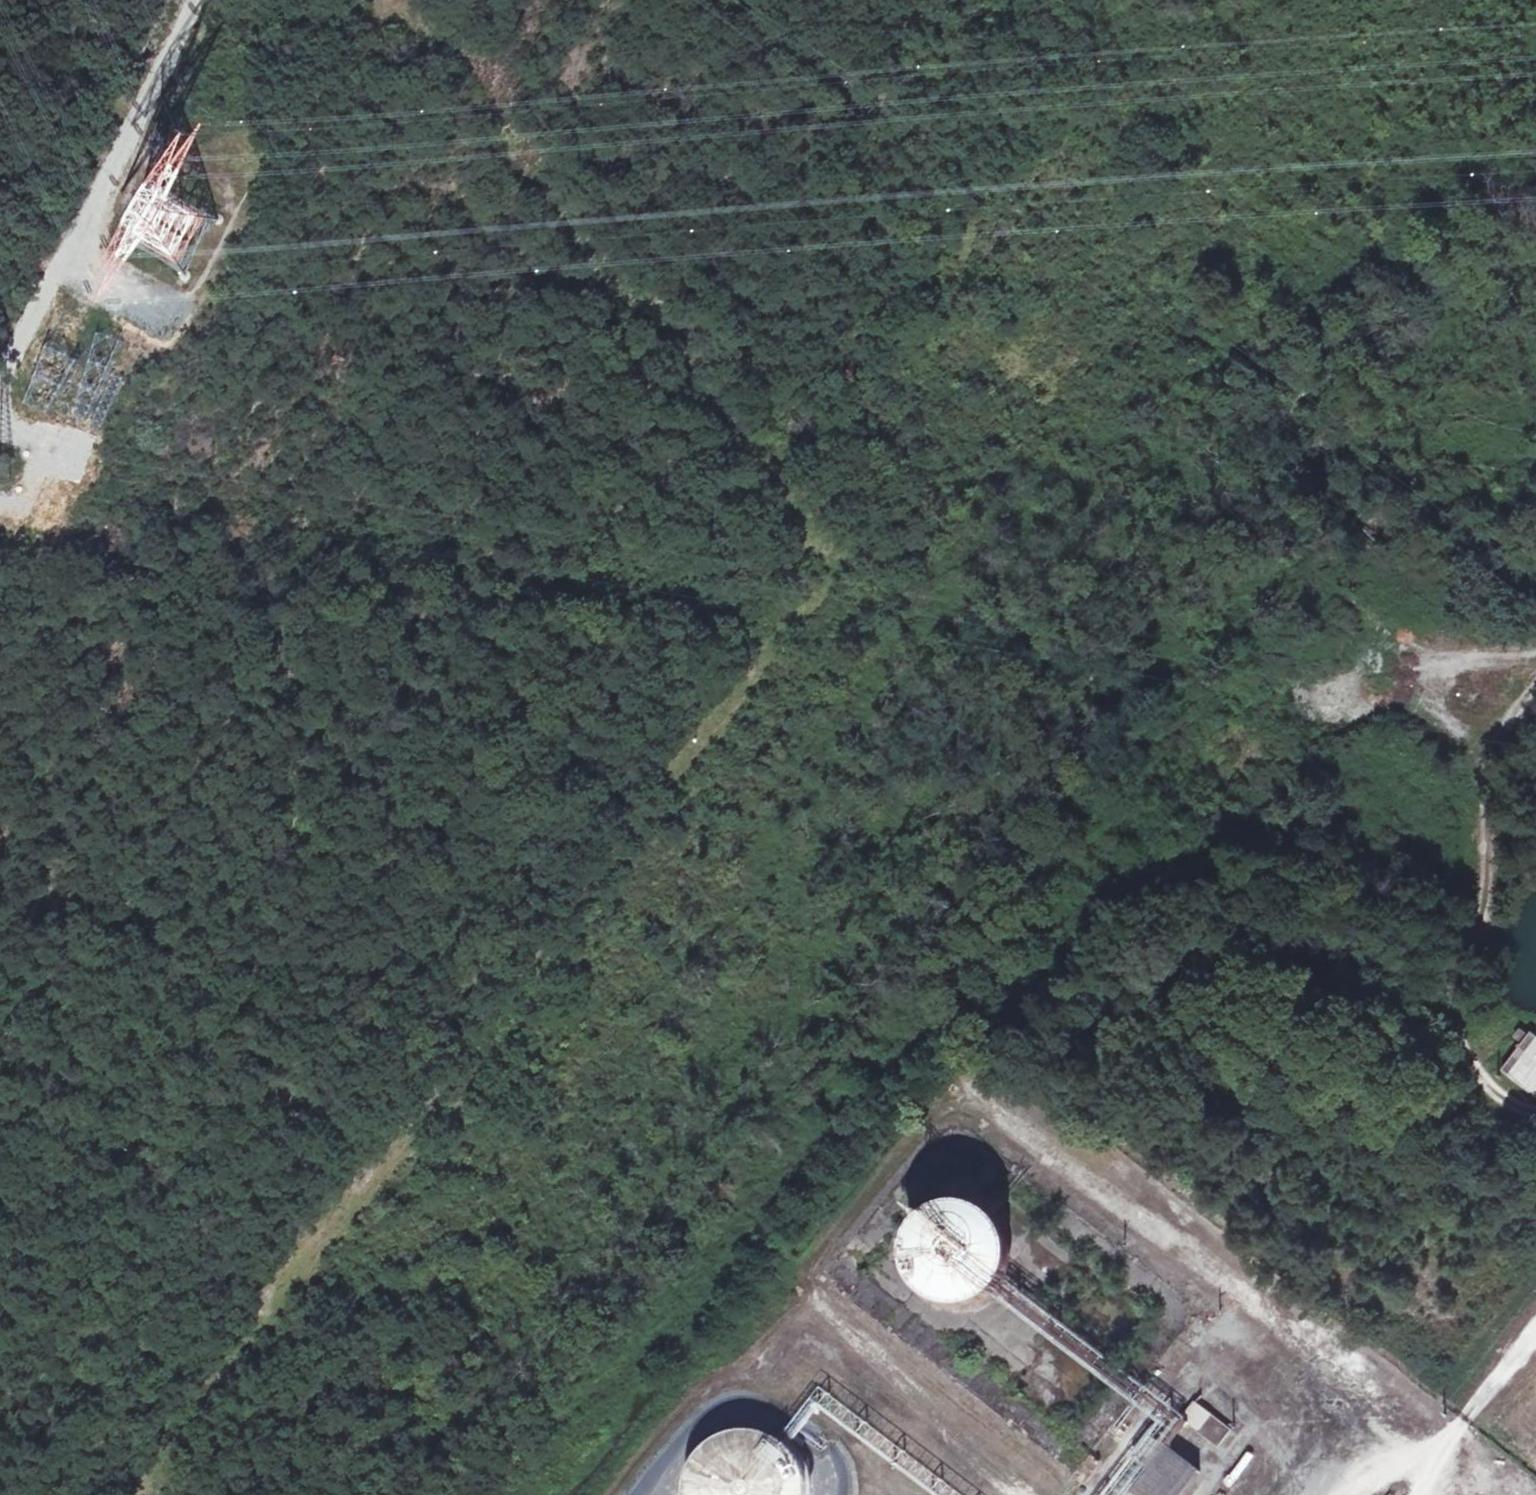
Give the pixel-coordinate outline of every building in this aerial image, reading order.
[(1531,1032),(1501,1072),(1535,1098),(1535,1036),(1531,1032)] [(905,1176),(907,1202),(974,1198),(973,1171),(905,1176)] [(1013,1249),(1010,1238),(1004,1228),(997,1219),(987,1212),(977,1207),(965,1205),(953,1205),(942,1208),(932,1213),(923,1221),(916,1230),(911,1241),(908,1252),(909,1264),(912,1276),(917,1286),(925,1295),(934,1302),(945,1307),(956,1309),(968,1309),(980,1306),(990,1300),(999,1293),(1006,1283),(1011,1273),(1013,1261),(1013,1249)] [(1219,1448),(1233,1431),(1212,1415),(1199,1432),(1219,1448)] [(806,1472),(800,1461),(792,1451),(782,1443),(771,1437),(759,1433),(746,1432),(733,1434),(721,1438),(710,1444),(701,1452),(693,1463),(688,1474),(685,1486),(685,1494),(810,1494),(809,1484),(806,1472)] [(1201,1472),(1153,1435),(1135,1458),(1151,1470),(1133,1492),(1136,1494),(1183,1494),(1201,1472)]
